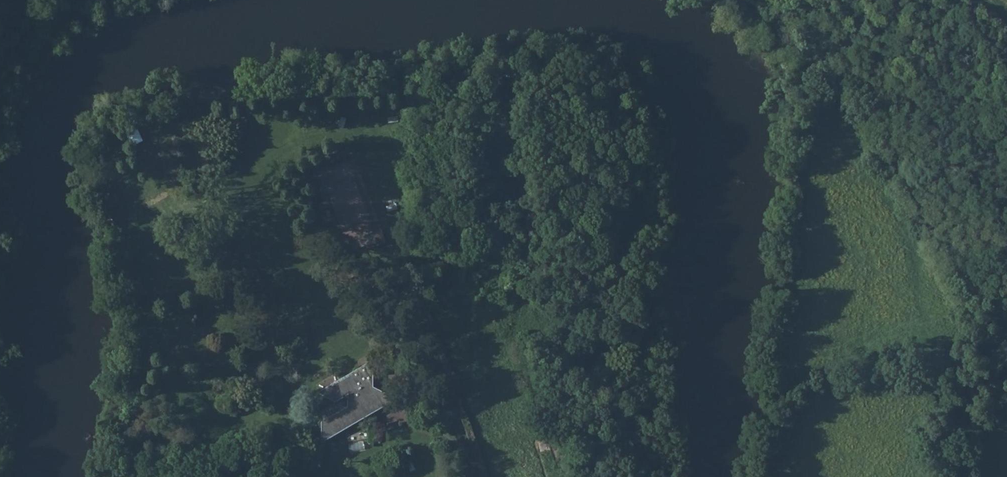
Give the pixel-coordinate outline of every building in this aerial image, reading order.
[(130,133),(136,146),(145,141),(139,129),(130,133)] [(332,399),(341,394),(340,392),(340,390),(372,378),(373,359),(317,390),(332,399)] [(340,392),(352,399),(372,392),(372,385),(372,378),(340,390),(340,392)] [(322,427),(325,434),(331,434),(331,429),(339,429),(339,424),(347,424),(347,420),(354,420),(354,416),(362,416),(362,410),(372,410),(372,392),(352,399),(322,417),(321,428),(322,427)]
